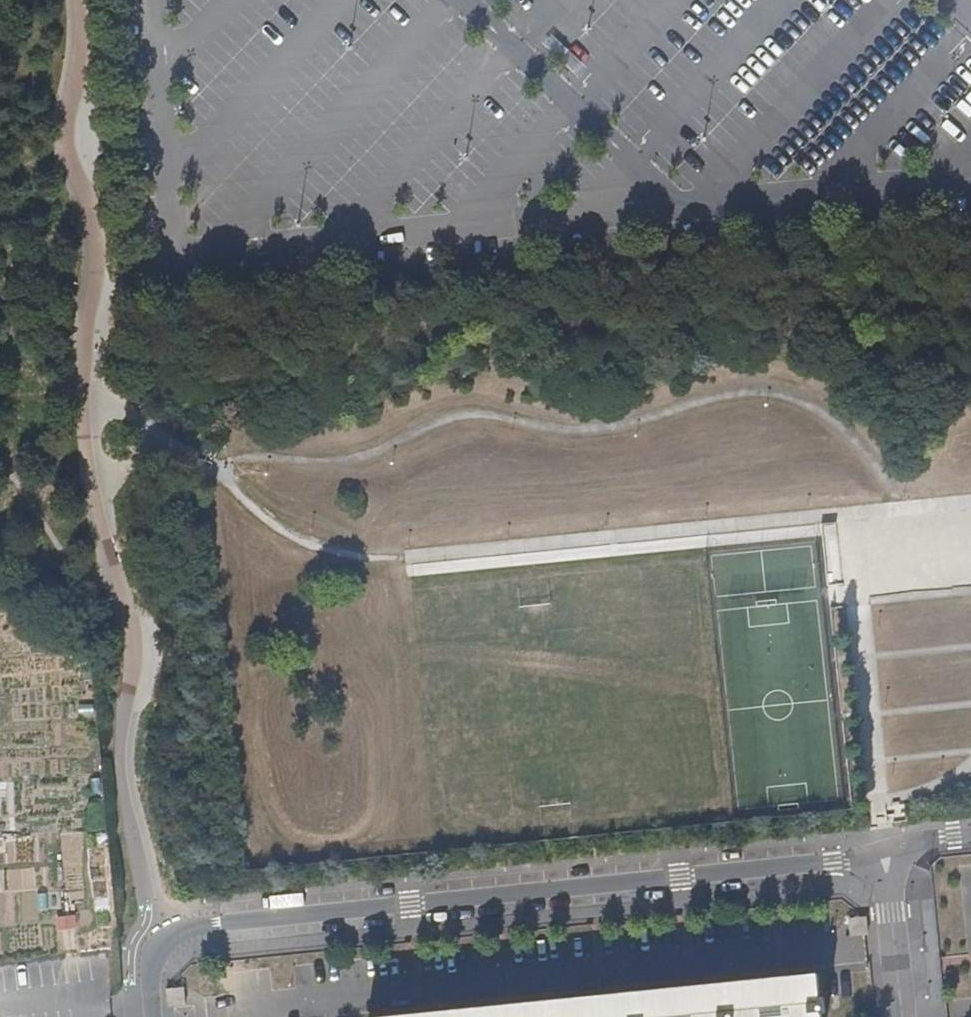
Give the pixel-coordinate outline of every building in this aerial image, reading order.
[(862,911),(845,913),(847,930),(864,928),(862,911)] [(365,1015),(365,1016),(819,1016),(818,1008),(823,1008),(821,992),(817,993),(814,970),(365,1015)] [(181,986),(165,988),(166,1005),(183,1003),(181,986)]
